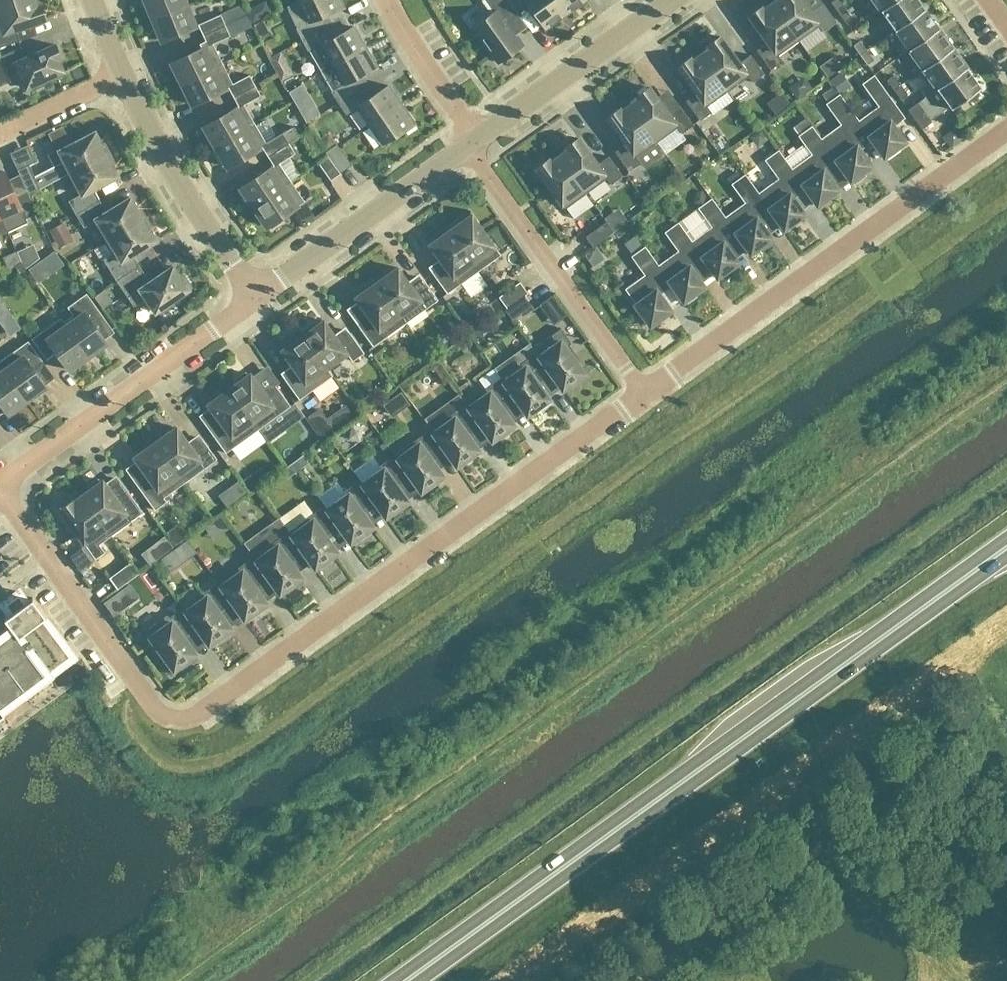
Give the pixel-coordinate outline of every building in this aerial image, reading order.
[(34,0),(27,0),(0,9),(0,49),(18,42),(15,31),(45,21),(40,7),(37,8),(34,0)] [(27,0),(0,0),(0,9),(27,0)] [(185,7),(182,0),(144,0),(153,20),(185,7)] [(327,29),(321,18),(342,8),(338,0),(306,0),(298,4),(287,9),(297,30),(302,42),(327,29)] [(348,5),(353,18),(373,11),(368,0),(361,0),(348,5)] [(506,0),(481,0),(482,4),(491,16),(472,29),(497,65),(523,47),(507,24),(518,16),(506,0)] [(554,0),(506,0),(516,13),(527,5),(545,30),(566,16),(554,0)] [(566,16),(586,1),(585,0),(554,0),(566,16)] [(822,5),(809,14),(799,0),(779,0),(771,5),(798,43),(819,28),(823,34),(836,24),(822,5)] [(837,14),(844,9),(838,0),(836,0),(830,4),(837,14)] [(880,13),(898,0),(872,0),(880,12),(880,13)] [(894,32),(924,11),(924,10),(916,0),(898,0),(880,13),(881,13),(894,31),(894,32)] [(798,43),(771,5),(763,12),(761,9),(749,17),(768,44),(756,52),(770,71),(782,63),(778,57),(798,43)] [(185,7),(153,20),(162,42),(194,29),(185,7)] [(844,9),(837,14),(844,23),(851,19),(844,9)] [(908,52),(938,30),(924,11),(925,11),(924,11),(894,32),(895,33),(895,32),(908,51),(908,52)] [(202,37),(225,27),(220,16),(197,26),(202,37)] [(201,50),(172,64),(174,68),(170,70),(177,83),(180,81),(182,85),(222,65),(212,46),(230,38),(225,27),(202,37),(205,43),(199,46),(201,50)] [(320,73),(364,48),(353,28),(333,40),(327,29),(302,42),(320,73)] [(922,71),(952,50),(952,49),(938,31),(939,30),(938,30),(908,52),(909,52),(922,70),(922,71)] [(709,50),(701,56),(727,93),(748,79),(752,84),(764,76),(750,56),(738,65),(719,38),(707,47),(709,50)] [(853,47),(860,57),(866,52),(859,42),(853,47)] [(0,58),(0,62),(9,82),(10,83),(20,78),(26,90),(31,88),(33,91),(45,85),(44,82),(63,73),(57,61),(61,60),(55,46),(25,60),(20,49),(0,58)] [(362,90),(355,79),(376,68),(364,48),(320,73),(338,105),(354,94),(362,90)] [(953,50),(952,50),(922,71),(918,74),(926,86),(919,91),(925,98),(923,99),(924,100),(936,91),(966,69),(965,69),(952,50),(953,50)] [(873,62),(866,52),(860,57),(867,67),(873,62)] [(727,93),(701,56),(692,62),(690,60),(678,68),(697,95),(685,103),(699,122),(711,114),(707,108),(727,93)] [(222,65),(182,85),(193,107),(228,89),(232,99),(254,87),(249,77),(232,86),(222,65)] [(967,70),(966,69),(936,91),(924,100),(907,111),(921,131),(931,124),(926,117),(946,103),(950,110),(951,111),(965,100),(968,104),(979,97),(976,93),(981,89),(980,88),(980,89),(966,70),(967,70)] [(839,96),(884,159),(905,144),(893,128),(905,120),(874,77),(861,85),(878,108),(858,122),(839,96)] [(900,87),(893,77),(886,82),(893,92),(900,87)] [(216,149),(246,132),(254,127),(243,107),(260,98),(254,87),(232,99),(237,109),(204,128),(216,149)] [(361,105),(354,94),(338,105),(346,115),(356,108),(369,127),(401,106),(388,87),(361,105)] [(907,97),(900,87),(893,92),(900,102),(907,97)] [(639,101),(630,107),(656,144),(677,129),(681,135),(693,127),(679,107),(667,115),(648,89),(636,98),(639,101)] [(884,159),(839,96),(825,106),(840,126),(821,140),(811,127),(811,128),(851,183),(852,182),(854,185),(865,177),(862,175),(872,168),(860,152),(872,143),(883,159),(884,159)] [(401,106),(369,127),(382,146),(404,131),(405,134),(415,127),(401,106)] [(640,165),(636,159),(656,144),(630,107),(621,113),(619,110),(607,119),(626,145),(614,153),(628,173),(640,165)] [(246,132),(216,149),(218,152),(214,154),(222,167),(225,165),(228,169),(261,149),(261,148),(265,145),(254,127),(246,132)] [(293,128),(282,135),(288,145),(299,138),(293,128)] [(850,184),(851,183),(811,128),(797,138),(811,156),(791,170),(778,152),(777,152),(817,207),(838,192),(827,175),(839,167),(850,184)] [(54,168),(34,178),(40,191),(70,175),(109,154),(103,142),(99,143),(94,134),(60,152),(59,150),(47,156),(54,168)] [(267,158),(288,145),(282,135),(265,145),(261,148),(261,149),(267,158)] [(610,186),(622,178),(608,158),(596,166),(578,140),(566,149),(568,151),(559,158),(585,195),(606,180),(610,186)] [(273,167),(240,189),(243,193),(240,195),(248,207),(251,205),(253,208),(290,183),(278,165),(294,155),(288,145),(267,158),(273,167)] [(329,160),(339,174),(350,166),(336,147),(325,155),(327,157),(329,160)] [(817,208),(817,207),(777,152),(764,162),(777,180),(758,194),(745,176),(744,176),(784,231),(805,216),(793,200),(805,191),(817,208)] [(112,168),(115,167),(109,154),(70,175),(81,196),(68,202),(75,216),(99,202),(93,191),(117,178),(112,168)] [(340,175),(339,174),(329,160),(327,157),(317,164),(330,182),(340,175)] [(585,195),(559,158),(550,164),(548,161),(536,170),(565,210),(585,195)] [(17,172),(27,193),(28,197),(40,191),(29,167),(17,172)] [(5,175),(5,174),(0,176),(0,218),(7,234),(27,225),(25,220),(36,215),(28,197),(27,193),(16,198),(5,175)] [(783,232),(784,231),(744,176),(731,186),(744,204),(725,218),(711,200),(750,255),(772,240),(760,224),(772,216),(783,232)] [(304,203),(290,183),(253,208),(267,228),(269,227),(271,230),(281,223),(279,220),(304,203)] [(130,199),(106,214),(99,202),(75,216),(83,229),(96,222),(108,241),(108,242),(146,219),(138,207),(135,209),(130,199)] [(677,224),(717,280),(738,264),(726,248),(738,240),(750,256),(750,255),(711,200),(697,210),(711,229),(691,243),(678,224),(677,224)] [(52,238),(70,232),(65,215),(46,221),(52,238)] [(462,218),(448,228),(479,272),(500,257),(471,216),(465,221),(462,218)] [(108,242),(108,241),(103,244),(111,256),(103,261),(116,283),(139,268),(132,257),(156,242),(151,234),(154,232),(146,219),(108,242)] [(585,238),(592,248),(613,233),(606,223),(585,238)] [(716,280),(717,280),(677,224),(664,234),(677,253),(658,267),(644,248),(684,304),(705,288),(693,272),(705,264),(716,280)] [(442,265),(431,273),(447,295),(479,272),(448,228),(433,239),(435,242),(429,247),(442,265)] [(634,306),(650,328),(671,312),(660,296),(671,288),(683,304),(684,304),(644,248),(630,258),(644,277),(624,291),(635,306),(634,306)] [(14,268),(19,275),(25,270),(21,264),(14,268)] [(116,283),(118,286),(133,309),(146,300),(155,314),(158,312),(160,315),(172,307),(170,304),(191,289),(183,278),(180,280),(172,268),(150,284),(139,268),(116,283)] [(374,281),(405,325),(438,302),(422,280),(410,288),(397,269),(391,274),(388,271),(374,281)] [(528,288),(557,321),(569,310),(540,277),(528,288)] [(373,348),(405,325),(374,281),(359,292),(361,295),(355,300),(368,318),(357,326),(373,348)] [(506,310),(524,297),(527,295),(519,284),(498,299),(506,310)] [(63,323),(61,319),(60,320),(87,358),(106,344),(94,327),(104,320),(86,295),(67,309),(73,317),(63,323)] [(524,297),(506,310),(504,311),(512,322),(531,308),(524,297)] [(87,358),(60,320),(31,341),(46,361),(56,355),(68,372),(87,358)] [(317,327),(315,324),(301,334),(326,370),(346,355),(352,363),(364,355),(348,333),(336,341),(323,322),(317,327)] [(536,354),(539,358),(551,375),(562,391),(566,388),(569,391),(587,378),(586,377),(582,380),(581,378),(584,376),(573,361),(576,359),(579,364),(580,363),(568,346),(570,344),(560,330),(533,350),(536,354)] [(332,378),(326,370),(301,334),(285,345),(287,348),(281,353),(294,371),(283,379),(299,401),(332,378)] [(26,402),(45,388),(33,371),(42,364),(28,343),(0,363),(0,366),(26,402)] [(537,385),(551,375),(539,358),(536,354),(520,365),(523,369),(503,383),(515,401),(527,417),(534,412),(536,415),(551,404),(537,385)] [(0,366),(0,406),(7,416),(26,402),(0,366)] [(228,391),(258,431),(290,408),(275,387),(264,395),(249,376),(247,378),(245,375),(235,382),(237,385),(228,391)] [(502,410),(508,406),(515,401),(503,383),(500,380),(485,391),(488,395),(468,409),(480,426),(491,442),(498,438),(500,441),(514,431),(512,428),(513,427),(502,410)] [(258,431),(228,391),(220,397),(218,394),(208,401),(210,404),(207,406),(221,426),(210,434),(225,455),(258,431)] [(400,393),(391,400),(401,413),(409,406),(400,393)] [(466,436),(480,426),(468,409),(465,405),(449,417),(452,420),(433,434),(444,452),(456,468),(460,465),(463,468),(481,455),(480,454),(476,456),(475,454),(478,452),(466,436)] [(155,444),(184,485),(216,461),(201,440),(190,448),(176,429),(173,431),(171,428),(161,435),(163,438),(155,444)] [(431,461),(438,457),(444,452),(433,434),(431,430),(394,456),(409,477),(421,493),(428,488),(430,491),(445,481),(431,461)] [(184,485),(155,444),(146,450),(144,447),(134,455),(136,457),(134,459),(148,479),(136,487),(154,512),(166,504),(163,500),(184,485)] [(396,487),(409,477),(394,456),(379,467),(381,471),(362,486),(374,503),(385,519),(392,514),(394,517),(408,507),(406,504),(407,503),(396,487)] [(81,497),(111,538),(143,515),(127,494),(116,502),(102,482),(99,484),(97,481),(87,489),(89,491),(81,497)] [(359,482),(352,487),(343,493),(346,497),(326,511),(339,528),(350,544),(354,541),(356,544),(375,531),(374,530),(370,533),(369,531),(372,529),(360,512),(374,503),(362,486),(359,482)] [(281,515),(306,498),(301,491),(276,507),(281,515)] [(72,502),(59,512),(95,561),(104,554),(99,546),(111,538),(81,497),(73,503),(72,502)] [(325,538),(339,528),(326,511),(324,507),(288,533),(303,554),(315,570),(321,565),(324,568),(339,557),(325,538)] [(290,563),(303,554),(288,533),(253,558),(268,579),(279,595),(285,591),(288,594),(302,584),(300,581),(301,580),(290,563)] [(81,542),(70,548),(78,561),(88,555),(81,542)] [(254,589),(261,584),(268,579),(253,558),(237,570),(240,573),(220,588),(232,605),(244,621),(248,618),(250,621),(268,608),(268,607),(264,609),(263,607),(266,605),(254,589)] [(129,565),(108,580),(117,591),(138,576),(129,565)] [(219,614),(232,605),(220,588),(218,584),(202,595),(205,599),(185,613),(197,630),(209,646),(215,642),(218,644),(233,634),(219,614)] [(49,681),(52,680),(44,669),(53,662),(58,669),(70,659),(73,663),(76,662),(44,619),(45,618),(32,599),(26,604),(18,594),(2,606),(9,616),(4,620),(11,629),(0,637),(0,702),(5,698),(10,705),(22,695),(25,699),(28,697),(23,691),(32,684),(37,690),(49,681)] [(164,618),(144,632),(157,650),(154,652),(165,666),(168,664),(173,672),(179,668),(182,671),(196,660),(194,657),(195,656),(193,654),(183,640),(190,635),(197,630),(185,613),(182,609),(175,614),(167,621),(164,618)]
